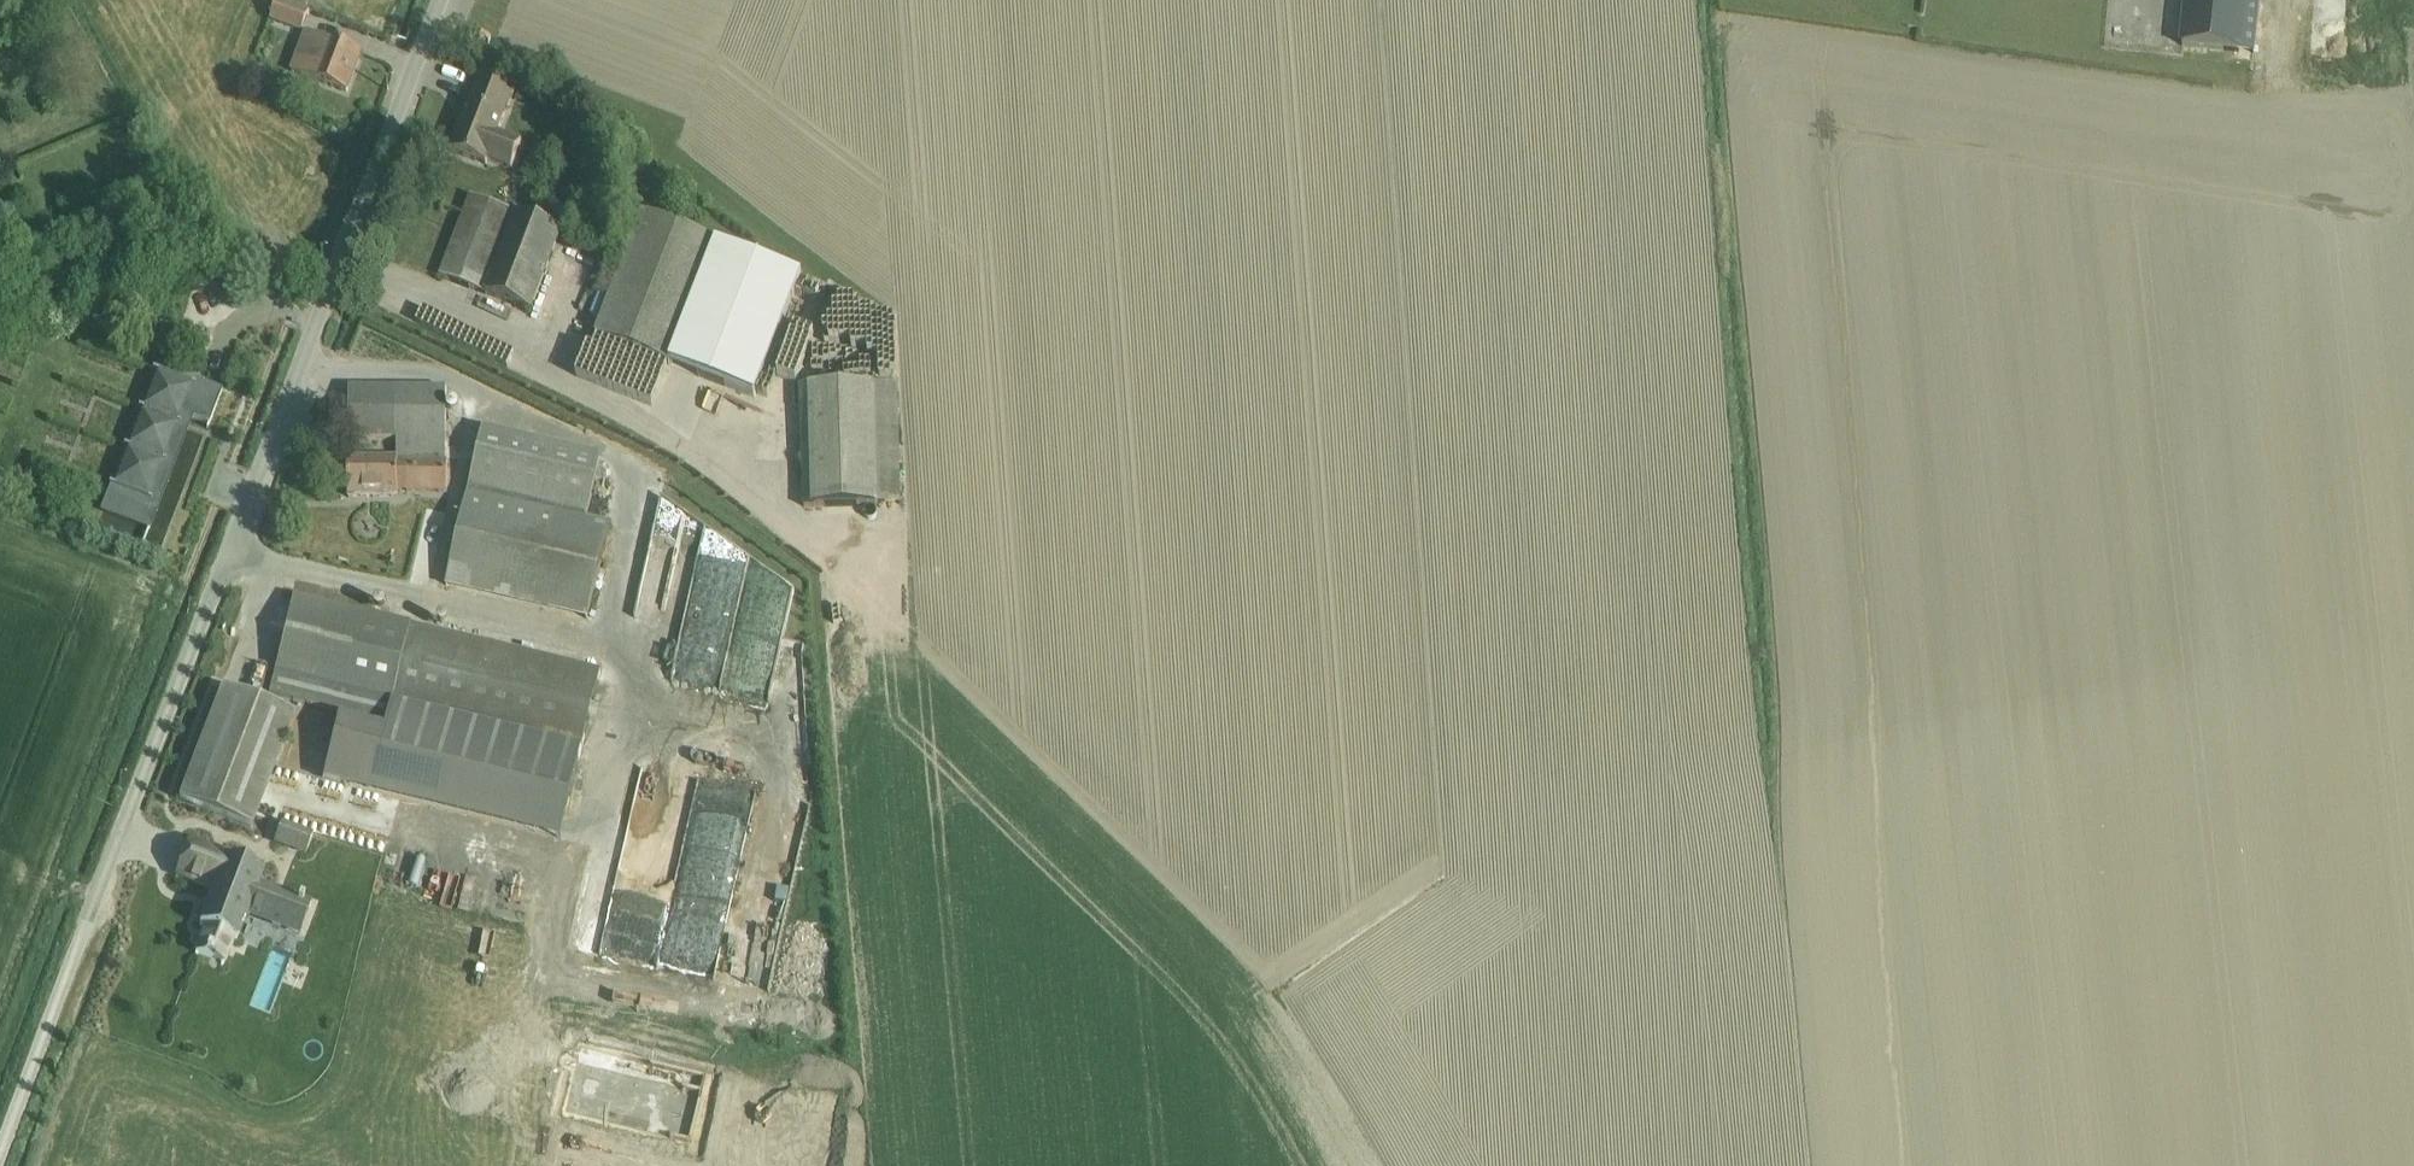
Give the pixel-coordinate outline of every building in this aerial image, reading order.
[(271,20),(303,32),(310,12),(280,0),(271,20)] [(2179,46),(2242,53),(2247,4),(2261,6),(2261,0),(2184,0),(2179,46)] [(306,31),(292,71),(348,92),(362,52),(306,31)] [(478,73),(451,150),(488,163),(489,161),(511,169),(523,141),(500,133),(516,87),(478,73)] [(470,195),(440,275),(534,312),(564,230),(470,195)] [(643,213),(596,335),(633,350),(670,364),(717,242),(643,213)] [(113,480),(169,502),(201,420),(187,414),(205,367),(163,351),(113,480)] [(898,384),(799,387),(803,507),(901,504),(898,384)] [(447,388),(350,387),(350,439),(397,440),(398,458),(447,459),(447,388)] [(484,428),(447,586),(588,618),(610,525),(586,518),(601,456),(484,428)] [(292,598),(272,698),(341,713),(326,785),(568,834),(594,704),(559,697),(565,670),(556,668),(552,687),(495,676),(502,641),(292,598)] [(580,691),(600,691),(599,666),(579,666),(580,691)] [(192,801),(256,825),(296,717),(232,693),(192,801)] [(716,985),(737,855),(685,847),(694,792),(633,782),(604,961),(664,971),(665,960),(681,963),(678,979),(716,985)]
